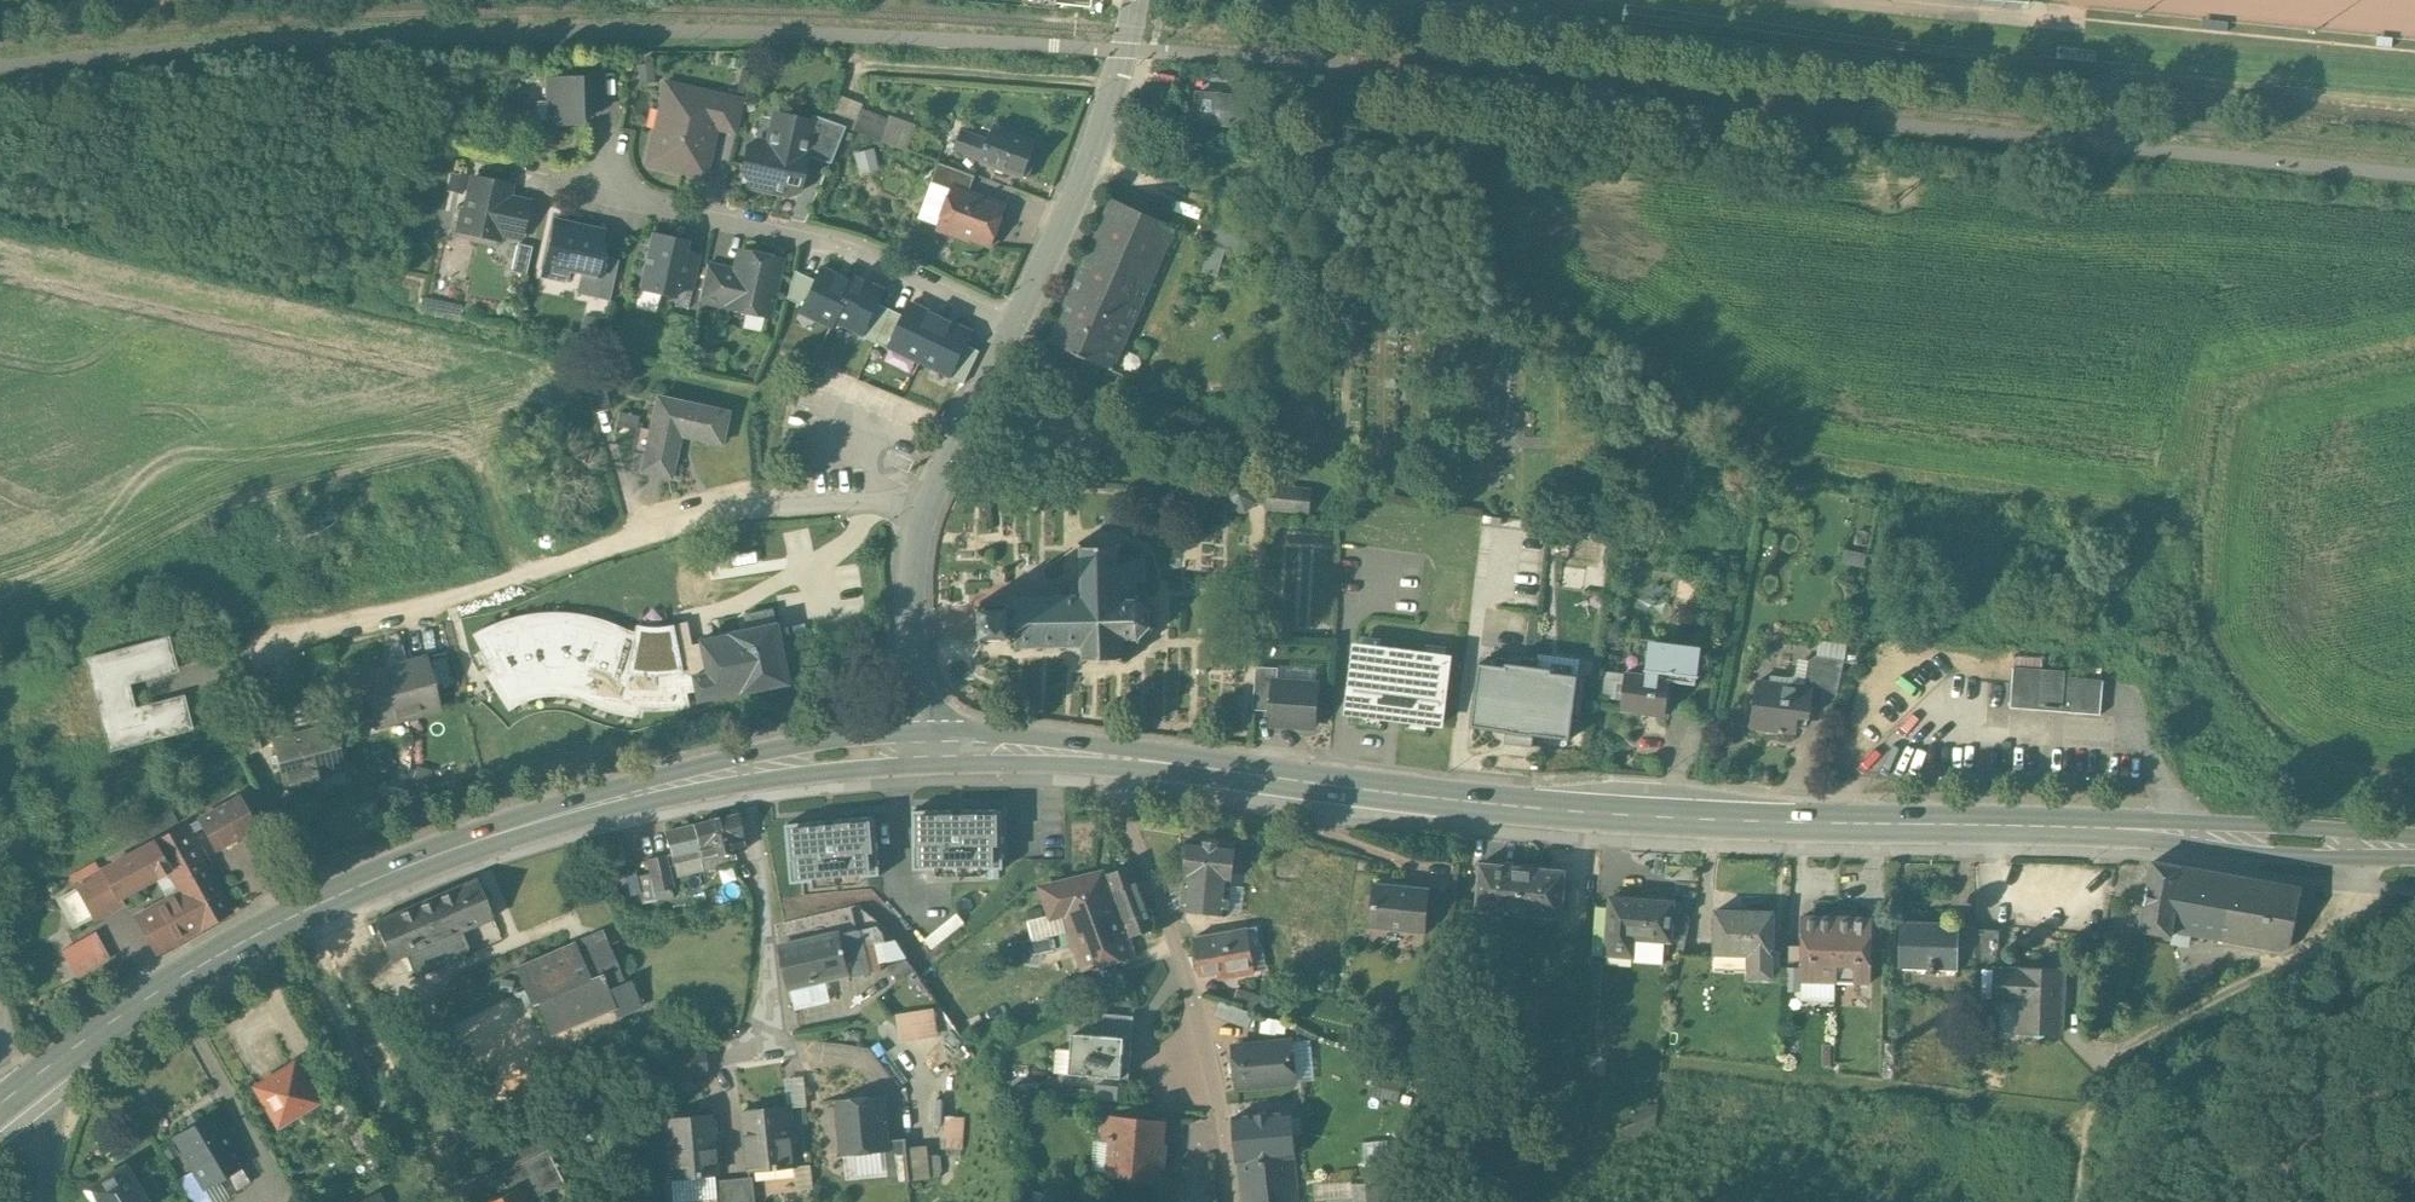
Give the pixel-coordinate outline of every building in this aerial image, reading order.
[(652,64),(638,65),(639,77),(654,76),(652,64)] [(588,76),(545,78),(546,126),(573,125),(573,119),(589,119),(589,111),(588,84),(588,76)] [(603,84),(588,84),(589,111),(604,111),(603,84)] [(703,92),(666,84),(649,164),(704,176),(715,128),(696,123),(703,92)] [(743,102),(703,92),(696,123),(715,128),(737,132),(743,102)] [(1258,101),(1197,95),(1195,121),(1255,126),(1258,101)] [(917,125),(890,115),(889,118),(832,96),(827,119),(907,150),(917,125)] [(811,122),(775,115),(772,127),(777,128),(773,146),(757,142),(748,147),(744,166),(752,168),(748,186),(787,195),(789,187),(798,189),(805,156),(812,123),(811,122)] [(845,127),(812,115),(811,122),(812,123),(805,156),(830,164),(845,127)] [(995,126),(990,141),(962,130),(955,151),(982,161),(982,162),(1024,178),(1025,175),(1029,177),(1035,163),(1030,161),(1037,141),(995,126)] [(874,146),(854,152),(860,172),(880,167),(874,146)] [(976,176),(939,163),(932,183),(953,190),(953,188),(969,194),(976,176)] [(509,185),(474,177),(462,232),(498,240),(499,232),(520,237),(528,204),(506,199),(509,185)] [(969,194),(953,188),(953,190),(940,226),(956,232),(958,237),(968,240),(972,238),(992,245),(1006,208),(969,194)] [(1270,209),(1224,197),(1203,271),(1216,275),(1225,249),(1255,257),(1270,209)] [(1114,199),(1051,340),(1050,340),(1049,342),(1113,371),(1114,369),(1114,368),(1177,227),(1114,199)] [(605,231),(554,220),(543,270),(568,276),(569,271),(595,277),(600,278),(605,256),(599,255),(605,231)] [(689,241),(652,233),(639,290),(676,298),(678,288),(686,251),(689,241)] [(532,247),(518,244),(511,272),(526,275),(532,247)] [(700,255),(686,251),(678,288),(692,291),(700,255)] [(780,260),(741,251),(736,275),(726,273),(720,301),(729,303),(728,308),(768,317),(780,260)] [(605,256),(600,278),(595,277),(590,297),(610,302),(619,260),(605,256)] [(727,269),(707,265),(699,301),(719,305),(720,301),(726,273),(727,269)] [(960,327),(906,302),(904,307),(893,302),(887,315),(897,320),(884,347),(959,383),(981,337),(960,327)] [(727,413),(659,398),(643,471),(670,477),(680,434),(721,443),(727,413)] [(629,413),(629,415),(620,413),(616,433),(618,427),(637,431),(640,417),(631,415),(632,413),(629,413)] [(1250,477),(1233,475),(1221,484),(1221,501),(1231,512),(1246,514),(1257,504),(1268,505),(1269,489),(1259,488),(1250,477)] [(1311,490),(1269,487),(1268,505),(1267,509),(1309,513),(1311,490)] [(1117,547),(1085,547),(1080,542),(1077,545),(1082,550),(1083,578),(1086,581),(1119,579),(1128,570),(1133,574),(1133,578),(1134,578),(1135,579),(1137,577),(1139,579),(1137,581),(1138,582),(1146,581),(1145,556),(1120,556),(1120,550),(1126,544),(1123,541),(1117,547)] [(1309,589),(1311,544),(1283,542),(1280,587),(1309,589)] [(1848,548),(1845,561),(1864,566),(1868,553),(1848,548)] [(1119,579),(1086,581),(1083,578),(1080,576),(1078,579),(1083,584),(1084,596),(1064,597),(1064,592),(1060,592),(1060,597),(1042,598),(1042,593),(1037,594),(1038,598),(1020,599),(1020,594),(1016,594),(1016,599),(1014,599),(1014,601),(1010,601),(1010,605),(1013,605),(1013,607),(988,608),(988,603),(983,603),(983,608),(978,608),(979,613),(983,613),(983,624),(984,638),(979,638),(979,643),(984,643),(984,648),(989,648),(989,643),(1013,642),(1014,644),(1010,644),(1010,649),(1015,648),(1015,650),(1017,650),(1017,655),(1021,655),(1021,650),(1039,649),(1039,654),(1043,654),(1043,649),(1062,649),(1062,654),(1066,654),(1066,649),(1086,648),(1086,660),(1081,666),(1084,669),(1089,663),(1120,663),(1126,668),(1128,666),(1122,660),(1122,641),(1137,641),(1140,647),(1143,645),(1141,640),(1149,631),(1155,634),(1157,630),(1151,628),(1150,616),(1156,614),(1155,609),(1149,611),(1140,602),(1142,596),(1139,595),(1138,582),(1137,581),(1139,579),(1137,577),(1135,579),(1134,578),(1133,578),(1133,574),(1128,570),(1119,579)] [(1593,585),(1564,582),(1562,602),(1591,604),(1593,585)] [(748,631),(728,635),(728,636),(692,641),(686,623),(638,628),(572,614),(526,614),(473,633),(509,709),(559,695),(636,714),(740,693),(740,694),(787,684),(775,625),(774,626),(771,611),(745,617),(748,631)] [(179,702),(132,715),(123,681),(170,668),(170,669),(172,668),(166,642),(91,662),(113,747),(188,727),(181,701),(178,702),(179,702)] [(1450,658),(1356,646),(1347,713),(1441,725),(1450,658)] [(1646,677),(1625,674),(1621,710),(1666,716),(1670,681),(1694,684),(1694,678),(1699,679),(1699,677),(1697,676),(1700,652),(1650,646),(1647,670),(1645,670),(1645,672),(1647,672),(1646,677)] [(447,653),(428,658),(436,690),(455,685),(447,653)] [(1845,660),(1816,656),(1809,661),(1805,688),(1814,689),(1813,697),(1836,701),(1845,660)] [(428,657),(361,675),(375,727),(441,710),(436,690),(428,658),(428,657)] [(1577,676),(1480,665),(1472,728),(1569,739),(1577,676)] [(1278,669),(1256,667),(1253,711),(1271,712),(1273,683),(1278,683),(1278,669)] [(2066,672),(2014,668),(2011,708),(2101,715),(2103,681),(2065,678),(2066,672)] [(1805,688),(1757,682),(1752,727),(1780,731),(1780,733),(1784,733),(1784,731),(1797,733),(1799,712),(1809,713),(1808,717),(1810,718),(1813,697),(1814,689),(1805,688)] [(1278,683),(1273,683),(1271,712),(1270,724),(1315,727),(1318,686),(1278,683)] [(253,715),(230,721),(247,756),(262,750),(253,715)] [(335,726),(273,741),(284,783),(315,775),(317,783),(321,782),(319,774),(345,768),(335,726)] [(240,799),(199,820),(203,827),(215,850),(256,829),(240,799)] [(954,811),(913,811),(914,871),(936,870),(936,865),(981,865),(982,870),(1004,870),(1003,810),(962,811),(962,817),(955,817),(954,811)] [(738,814),(694,825),(700,852),(702,860),(731,853),(747,849),(738,814)] [(835,827),(827,828),(827,821),(786,825),(791,884),(813,882),(813,878),(858,873),(858,878),(880,876),(875,817),(834,821),(835,827)] [(183,826),(102,870),(103,872),(77,886),(94,918),(122,903),(119,897),(160,875),(161,877),(171,881),(174,879),(181,893),(137,917),(157,953),(231,912),(188,835),(203,827),(199,820),(184,828),(183,826)] [(694,826),(666,832),(672,859),(700,852),(694,826)] [(1236,844),(1188,840),(1184,878),(1185,878),(1182,911),(1228,916),(1231,885),(1232,885),(1236,844)] [(731,853),(702,860),(705,870),(733,863),(731,853)] [(673,889),(665,856),(649,860),(657,893),(673,889)] [(2300,892),(2183,870),(2183,868),(2152,863),(2139,931),(2170,936),(2172,936),(2173,932),(2283,952),(2289,949),(2300,892)] [(1541,873),(1498,870),(1499,866),(1480,865),(1476,913),(1561,920),(1565,872),(1541,870),(1541,873)] [(1157,930),(1131,869),(1108,874),(1132,938),(1157,930)] [(1106,875),(1044,889),(1060,937),(1073,933),(1083,970),(1132,956),(1126,940),(1130,938),(1106,875)] [(477,880),(375,922),(391,961),(406,955),(413,971),(423,975),(464,958),(468,948),(462,932),(493,919),(477,880)] [(1430,889),(1375,884),(1370,929),(1425,934),(1430,889)] [(1672,904),(1611,899),(1609,926),(1607,955),(1633,957),(1634,939),(1669,942),(1672,904)] [(1773,913),(1715,911),(1715,923),(1714,954),(1714,955),(1749,955),(1749,971),(1749,978),(1771,978),(1773,913)] [(1837,918),(1802,917),(1802,948),(1801,981),(1801,982),(1835,983),(1837,918)] [(1871,919),(1837,918),(1835,983),(1869,984),(1870,949),(1871,919)] [(1959,923),(1901,922),(1899,969),(1930,970),(1930,975),(1934,975),(1934,970),(1958,970),(1959,927),(1959,923)] [(1609,926),(1596,925),(1594,954),(1607,955),(1609,926)] [(1976,927),(1959,927),(1958,970),(1976,971),(1976,969),(1976,943),(1977,929),(1976,927)] [(1248,929),(1194,938),(1200,974),(1218,971),(1220,979),(1255,973),(1248,929)] [(2000,930),(1977,929),(1976,943),(1976,969),(1996,969),(1996,968),(1998,968),(2000,930)] [(858,930),(839,935),(848,975),(846,975),(847,979),(868,974),(862,946),(858,930)] [(95,933),(62,951),(77,978),(110,959),(95,933)] [(839,934),(780,947),(789,988),(846,975),(848,975),(839,935),(839,934)] [(575,943),(516,968),(532,1006),(538,1003),(551,1036),(554,1035),(553,1033),(582,1020),(583,1023),(585,1022),(584,1019),(613,1007),(614,1009),(615,1009),(618,1016),(641,1006),(630,981),(625,984),(607,940),(579,952),(575,943)] [(875,943),(862,946),(868,974),(882,971),(875,943)] [(1802,948),(1788,948),(1786,981),(1801,981),(1802,948)] [(1885,950),(1870,949),(1869,983),(1884,984),(1885,950)] [(1749,955),(1714,955),(1714,970),(1716,970),(1749,971),(1749,955)] [(1998,968),(1996,968),(1996,969),(1995,1000),(1996,1000),(1997,994),(2020,995),(2019,1030),(2018,1030),(2018,1032),(2062,1034),(2065,971),(1998,968)] [(1272,1000),(1238,989),(1233,1004),(1267,1015),(1272,1000)] [(1252,1015),(1223,1004),(1218,1017),(1248,1028),(1252,1015)] [(421,1007),(405,1014),(417,1042),(433,1035),(421,1007)] [(897,1010),(899,1038),(937,1036),(936,1008),(897,1010)] [(1134,1075),(1135,1033),(1076,1031),(1076,1047),(1060,1046),(1059,1072),(1134,1075)] [(1292,1042),(1234,1048),(1238,1089),(1295,1083),(1292,1042)] [(705,1046),(666,1049),(669,1081),(708,1078),(705,1046)] [(294,1062),(254,1086),(278,1127),(318,1103),(294,1062)] [(805,1075),(789,1076),(790,1088),(798,1087),(799,1104),(807,1104),(805,1075)] [(882,1098),(838,1102),(843,1155),(885,1151),(887,1151),(886,1141),(882,1098)] [(790,1106),(744,1112),(750,1172),(796,1168),(790,1106)] [(214,1113),(173,1138),(205,1190),(241,1168),(246,1165),(214,1113)] [(1292,1113),(1234,1117),(1237,1162),(1294,1157),(1295,1157),(1292,1113)] [(711,1115),(665,1119),(671,1180),(717,1175),(711,1115)] [(944,1147),(960,1147),(962,1116),(946,1115),(944,1147)] [(1162,1126),(1104,1121),(1102,1142),(1113,1143),(1110,1173),(1157,1177),(1158,1161),(1166,1162),(1168,1146),(1160,1145),(1162,1126)] [(375,1151),(359,1123),(343,1133),(358,1160),(375,1151)] [(536,1129),(499,1153),(508,1170),(547,1150),(536,1129)] [(905,1140),(886,1141),(887,1151),(885,1151),(888,1185),(909,1183),(905,1140)] [(508,1170),(499,1174),(509,1193),(519,1188),(526,1201),(564,1182),(547,1150),(508,1170)] [(1238,1162),(1241,1201),(1298,1201),(1294,1157),(1238,1162)] [(126,1166),(90,1187),(89,1194),(94,1201),(148,1201),(126,1166)] [(205,1190),(212,1201),(217,1201),(250,1182),(241,1168),(205,1190)] [(1365,1172),(1368,1201),(1393,1201),(1390,1170),(1365,1172)] [(735,1179),(737,1201),(755,1201),(752,1178),(735,1179)] [(718,1181),(720,1201),(737,1201),(735,1179),(718,1181)] [(491,1201),(527,1201),(526,1201),(519,1188),(509,1193),(491,1201)] [(363,1201),(382,1201),(378,1194),(363,1201)]
